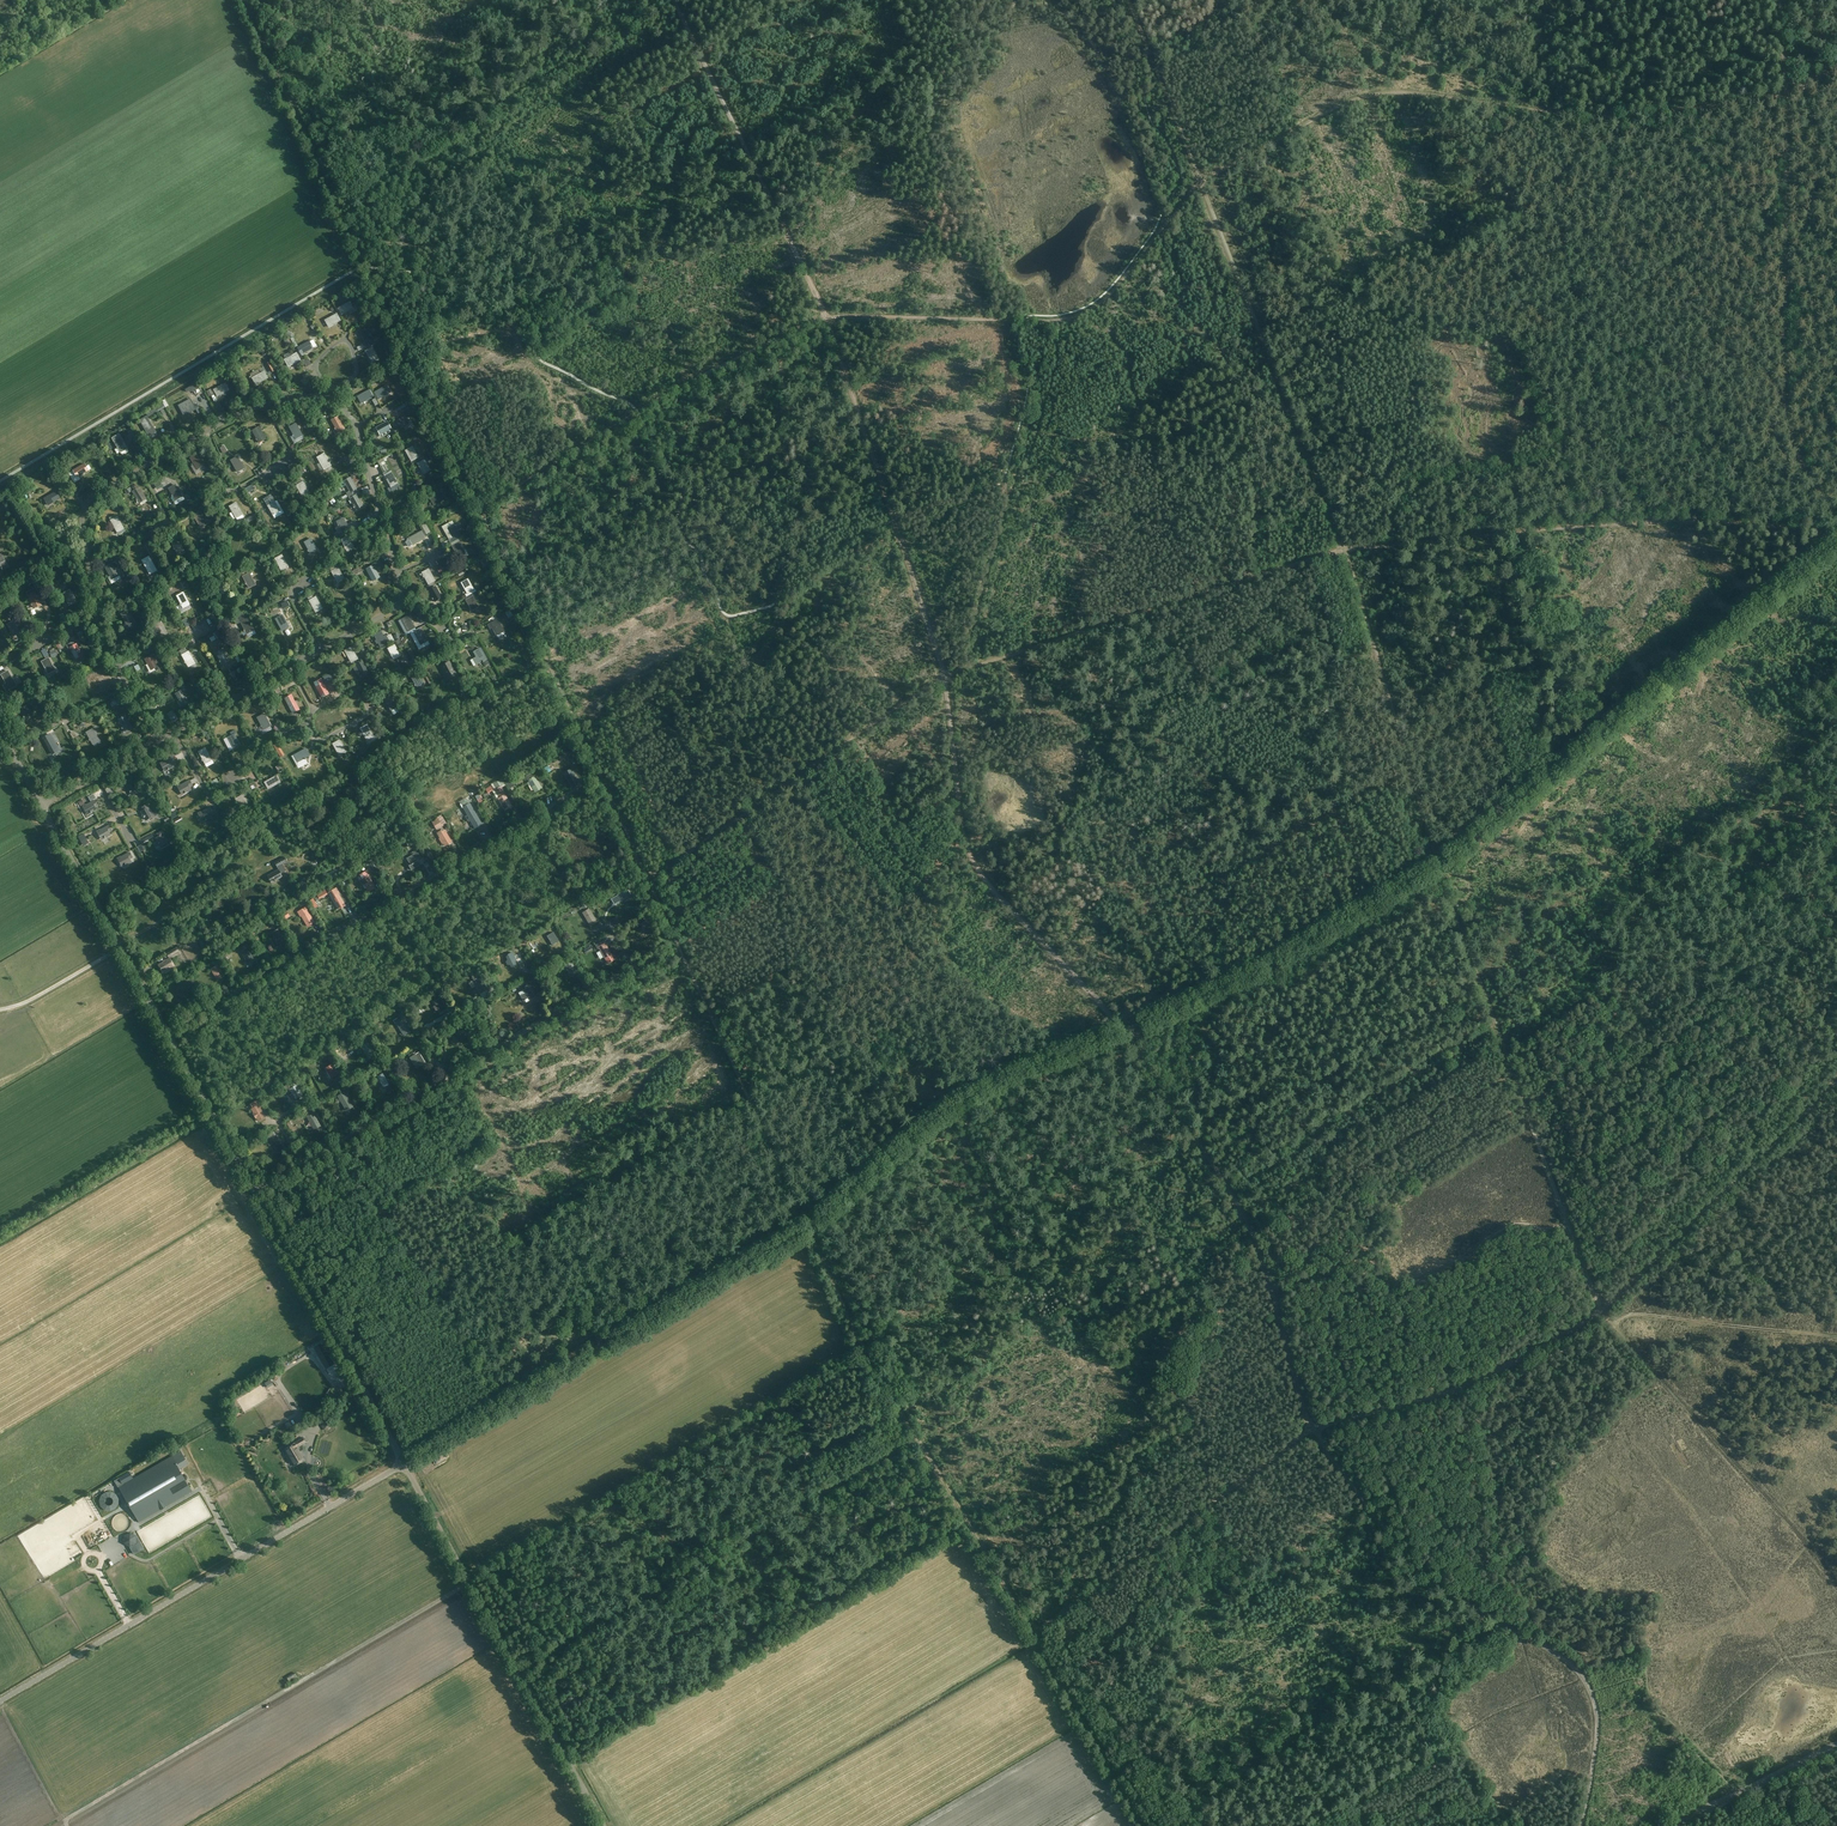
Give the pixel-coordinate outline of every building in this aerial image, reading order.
[(342,315),(353,309),(350,303),(338,309),(342,315)] [(329,327),(340,321),(337,315),(325,321),(329,327)] [(368,346),(374,343),(368,331),(361,335),(368,346)] [(301,355),(313,349),(309,342),(298,349),(301,355)] [(372,363),(379,360),(372,348),(366,352),(372,363)] [(288,367),(300,360),(296,354),(285,361),(288,367)] [(256,385),(268,378),(264,372),(252,379),(256,385)] [(218,397),(229,390),(226,384),(214,390),(218,397)] [(379,399),(390,393),(386,387),(375,393),(379,399)] [(361,404),(373,397),(369,391),(358,397),(361,404)] [(184,415),(195,409),(192,403),(181,409),(184,415)] [(151,418),(161,413),(158,407),(148,412),(151,418)] [(338,433),(345,429),(338,417),(332,421),(336,429),(334,429),(335,431),(337,430),(338,433)] [(397,431),(408,424),(405,418),(393,424),(397,431)] [(149,436),(156,433),(149,421),(143,425),(149,436)] [(380,435),(391,429),(388,422),(376,429),(380,435)] [(296,439),(303,436),(296,424),(289,428),(294,436),(293,436),(293,437),(295,437),(296,439)] [(260,443),(266,439),(259,428),(253,431),(257,439),(256,440),(257,441),(258,440),(260,443)] [(121,453),(127,449),(121,438),(114,441),(121,453)] [(416,462),(420,460),(419,457),(418,457),(415,452),(412,447),(410,448),(408,450),(409,451),(408,452),(406,452),(409,457),(411,462),(413,461),(414,460),(415,462),(416,462)] [(198,470),(204,466),(197,454),(191,458),(198,470)] [(329,463),(331,463),(330,461),(329,462),(324,454),(318,458),(324,470),(331,466),(329,463)] [(238,472),(244,469),(237,457),(231,461),(238,472)] [(422,462),(420,460),(416,462),(420,468),(423,473),(424,473),(425,472),(426,473),(428,472),(430,471),(427,465),(424,460),(423,461),(422,462)] [(77,478),(89,471),(85,464),(73,471),(77,478)] [(391,487),(397,483),(391,472),(385,476),(391,487)] [(359,492),(351,478),(344,482),(346,484),(344,485),(345,486),(346,486),(349,491),(347,493),(349,497),(358,492),(359,492)] [(303,497),(309,494),(303,482),(297,486),(303,497)] [(140,503),(146,499),(139,488),(137,486),(136,484),(132,487),(133,488),(132,489),(134,490),(132,491),(137,500),(136,500),(137,502),(138,501),(140,503)] [(176,500),(183,497),(176,485),(169,489),(173,496),(172,496),(173,498),(174,497),(176,500)] [(49,506),(60,499),(56,492),(45,499),(49,506)] [(360,494),(358,492),(349,497),(354,506),(353,507),(354,509),(355,508),(357,510),(363,507),(357,496),(360,494)] [(434,506),(445,499),(442,493),(430,499),(434,506)] [(280,511),(273,500),(272,500),(270,497),(265,500),(267,503),(266,503),(273,515),(280,511)] [(236,518),(243,515),(236,503),(230,507),(236,518)] [(201,528),(213,521),(208,514),(203,516),(201,513),(194,517),(201,528)] [(118,533),(124,529),(118,517),(111,521),(118,533)] [(343,534),(350,531),(344,519),(337,522),(339,525),(337,526),(338,527),(339,526),(343,534)] [(428,524),(424,526),(429,536),(433,534),(428,524)] [(460,538),(461,537),(460,535),(457,530),(454,525),(451,527),(447,529),(450,534),(453,539),(451,540),(449,541),(451,544),(456,541),(458,539),(460,538)] [(424,530),(407,539),(407,542),(410,547),(425,538),(424,537),(427,536),(424,530)] [(347,552),(354,548),(348,537),(341,540),(345,548),(344,548),(345,550),(346,549),(347,552)] [(311,554),(318,551),(311,539),(305,543),(309,551),(308,551),(308,552),(310,552),(311,554)] [(459,543),(460,542),(458,539),(456,541),(451,544),(452,546),(455,551),(458,556),(461,554),(464,552),(461,547),(459,543)] [(179,556),(185,553),(180,543),(173,546),(179,556)] [(282,571),(289,567),(282,555),(275,559),(280,568),(279,569),(280,570),(281,569),(282,571)] [(150,575),(157,571),(150,560),(144,563),(148,571),(146,571),(147,573),(149,572),(150,575)] [(113,579),(119,575),(112,564),(106,568),(110,576),(109,577),(110,578),(111,577),(113,579)] [(373,581),(380,578),(373,566),(367,570),(373,581)] [(338,584),(345,580),(338,568),(332,572),(336,580),(335,580),(336,582),(337,581),(338,584)] [(428,585),(435,581),(429,569),(422,573),(424,576),(422,577),(423,578),(424,577),(428,585)] [(250,588),(256,585),(250,573),(243,577),(247,583),(245,584),(246,585),(247,585),(250,588)] [(221,595),(227,591),(221,580),(215,584),(219,591),(217,592),(218,593),(220,593),(221,595)] [(467,594),(474,590),(468,580),(461,583),(467,594)] [(436,602),(442,598),(435,587),(429,591),(433,598),(432,599),(433,600),(434,600),(436,602)] [(69,605),(76,602),(70,591),(63,594),(69,605)] [(35,608),(42,605),(35,593),(34,594),(33,592),(31,593),(32,595),(29,596),(33,604),(31,605),(32,606),(34,606),(35,608)] [(183,608),(190,605),(184,593),(177,596),(181,604),(180,605),(180,606),(182,605),(183,608)] [(466,601),(469,606),(471,610),(475,608),(476,609),(479,607),(474,599),(477,597),(475,593),(471,595),(466,598),(467,600),(466,601)] [(316,612),(323,609),(316,597),(310,601),(316,612)] [(128,626),(135,622),(128,610),(121,614),(128,626)] [(248,634),(254,630),(248,619),(247,619),(244,614),(238,617),(245,630),(244,630),(245,632),(246,631),(248,634)] [(282,631),(289,627),(283,616),(276,619),(282,631)] [(408,632),(415,628),(409,616),(402,620),(404,623),(402,623),(403,625),(404,624),(408,632)] [(496,635),(504,631),(497,619),(488,624),(490,628),(492,627),(496,635)] [(14,637),(20,633),(14,621),(7,625),(11,633),(10,633),(11,635),(12,634),(14,637)] [(162,637),(168,634),(162,622),(155,626),(159,633),(158,634),(159,635),(160,635),(162,637)] [(421,645),(428,641),(421,630),(415,633),(421,645)] [(386,635),(384,636),(381,631),(373,635),(376,640),(375,641),(377,645),(378,644),(380,648),(391,642),(386,635)] [(76,659),(83,656),(77,644),(75,645),(74,642),(66,646),(68,649),(70,648),(76,659)] [(401,656),(395,646),(388,649),(394,660),(397,658),(399,662),(403,660),(401,656)] [(351,663),(358,659),(352,648),(345,651),(351,663)] [(476,665),(483,661),(486,659),(481,649),(474,652),(476,657),(473,659),(476,665)] [(223,665),(230,661),(224,650),(217,653),(221,661),(220,661),(220,663),(222,662),(223,665)] [(189,667),(195,664),(189,652),(182,655),(186,662),(185,662),(186,664),(187,663),(189,667)] [(158,660),(155,662),(152,656),(146,660),(151,670),(155,668),(156,671),(162,668),(158,660)] [(49,674),(55,670),(49,658),(42,662),(46,670),(45,670),(46,672),(47,671),(49,674)] [(365,676),(370,674),(363,662),(356,665),(359,671),(358,674),(360,677),(363,678),(365,677),(365,676)] [(448,676),(456,672),(454,668),(453,669),(449,662),(443,665),(448,676)] [(12,684),(15,683),(8,671),(2,675),(6,683),(5,683),(6,685),(3,686),(7,692),(14,688),(12,684)] [(418,688),(424,685),(419,675),(412,678),(416,684),(414,685),(415,686),(416,686),(418,688)] [(323,698),(329,694),(321,679),(314,682),(323,698)] [(182,706),(189,702),(182,690),(176,694),(182,706)] [(293,713),(300,710),(292,694),(285,698),(293,713)] [(391,710),(398,707),(391,695),(385,699),(391,710)] [(27,720),(34,717),(27,705),(21,709),(25,716),(24,717),(25,718),(26,718),(27,720)] [(125,731),(132,728),(125,716),(124,717),(123,714),(117,717),(118,720),(123,728),(121,728),(122,730),(124,729),(125,731)] [(264,730),(271,726),(265,714),(258,718),(262,726),(261,726),(261,728),(263,727),(264,730)] [(53,730),(65,725),(62,719),(51,725),(53,730)] [(367,740),(374,737),(367,725),(361,729),(367,740)] [(93,744),(100,741),(95,733),(98,731),(97,728),(94,730),(93,729),(86,733),(90,739),(89,740),(90,741),(91,740),(93,744)] [(50,735),(44,738),(53,755),(59,751),(50,735)] [(233,749),(240,745),(235,735),(228,738),(233,749)] [(340,756),(346,752),(340,741),(333,744),(340,756)] [(206,764),(212,760),(206,748),(199,752),(203,760),(202,760),(203,762),(204,761),(206,764)] [(299,762),(310,755),(306,749),(295,755),(299,762)] [(173,764),(176,762),(173,757),(164,762),(160,763),(163,769),(164,768),(166,771),(168,770),(169,770),(175,767),(173,764)] [(572,769),(564,774),(572,787),(578,783),(580,782),(577,777),(576,778),(574,775),(575,775),(572,769)] [(269,789),(280,783),(277,776),(265,783),(269,789)] [(535,792),(542,788),(535,777),(531,779),(532,780),(527,783),(529,786),(531,785),(535,792)] [(135,794),(141,791),(139,788),(138,788),(133,779),(128,782),(130,785),(127,787),(130,793),(131,792),(132,795),(135,793),(135,794)] [(190,787),(193,786),(190,781),(181,786),(181,785),(178,787),(181,792),(183,794),(185,793),(186,794),(192,790),(190,787)] [(505,810),(512,807),(502,790),(497,794),(499,798),(498,798),(499,800),(505,810)] [(242,810),(249,806),(243,796),(236,799),(242,810)] [(96,807),(98,806),(96,800),(87,805),(86,805),(83,807),(86,812),(87,811),(88,814),(91,813),(97,810),(96,807)] [(467,812),(473,809),(468,800),(462,803),(467,812)] [(149,819),(155,816),(158,815),(156,811),(152,813),(147,805),(142,807),(144,810),(141,812),(144,818),(145,817),(146,820),(149,818),(149,819)] [(213,813),(211,808),(202,813),(201,812),(198,814),(201,819),(202,819),(203,821),(206,820),(206,821),(212,817),(211,814),(213,813)] [(475,828),(482,824),(475,813),(471,815),(472,816),(469,818),(475,828)] [(438,819),(432,822),(436,830),(443,827),(438,819)] [(101,836),(102,839),(105,838),(105,839),(111,835),(110,832),(112,831),(110,826),(101,831),(100,830),(97,832),(100,837),(101,836)] [(164,846),(170,843),(172,841),(170,838),(168,839),(167,840),(162,831),(157,834),(159,837),(156,838),(159,844),(160,844),(161,846),(164,845),(164,846)] [(445,846),(452,842),(445,831),(441,833),(442,834),(439,836),(445,846)] [(81,837),(86,845),(90,843),(85,834),(81,837)] [(413,838),(405,842),(408,847),(415,843),(413,838)] [(418,861),(421,859),(416,850),(412,853),(414,855),(407,859),(411,866),(409,866),(411,870),(420,865),(418,861)] [(130,859),(133,858),(130,853),(121,857),(118,859),(120,864),(121,863),(123,866),(125,865),(126,865),(132,862),(130,859)] [(283,877),(281,874),(286,871),(282,864),(287,862),(284,857),(274,863),(278,870),(267,876),(272,883),(283,877)] [(369,892),(375,888),(368,876),(364,878),(365,880),(361,882),(362,885),(364,884),(369,892)] [(615,897),(611,899),(611,900),(612,899),(614,904),(630,895),(627,890),(624,892),(622,889),(613,894),(615,897)] [(339,910),(345,906),(338,894),(334,896),(335,898),(332,899),(339,910)] [(596,921),(589,909),(583,913),(590,925),(596,921)] [(308,926),(314,922),(308,912),(302,916),(308,926)] [(650,927),(651,926),(646,916),(643,918),(645,921),(640,924),(642,927),(640,929),(643,933),(646,932),(647,934),(650,932),(649,930),(651,929),(650,927)] [(278,944),(284,940),(278,930),(271,934),(278,944)] [(553,945),(559,941),(553,932),(551,934),(552,935),(548,938),(553,945)] [(197,938),(202,946),(207,943),(202,934),(197,938)] [(612,955),(605,944),(599,947),(605,959),(612,955)] [(166,953),(169,958),(179,952),(176,947),(166,953)] [(248,962),(254,958),(248,948),(241,951),(248,962)] [(515,963),(517,960),(515,958),(512,958),(511,955),(508,955),(506,957),(508,960),(506,962),(507,965),(510,965),(511,968),(515,968),(516,965),(515,963)] [(163,972),(174,965),(170,959),(159,966),(163,972)] [(563,968),(565,970),(567,969),(569,974),(568,974),(570,977),(578,973),(572,962),(563,968)] [(217,980),(224,976),(218,966),(212,970),(217,980)] [(480,994),(486,990),(478,977),(472,981),(480,994)] [(529,1001),(536,997),(529,987),(519,993),(524,1001),(525,1000),(525,1001),(526,1000),(525,1000),(528,998),(529,1001)] [(441,1013),(448,1009),(441,998),(434,1002),(441,1013)] [(403,1013),(399,1015),(402,1021),(397,1024),(404,1035),(410,1031),(404,1022),(407,1020),(403,1013)] [(460,1044),(466,1040),(461,1031),(463,1030),(461,1027),(454,1031),(456,1034),(455,1034),(460,1044)] [(375,1056),(374,1053),(368,1043),(361,1047),(369,1060),(375,1056)] [(416,1069),(425,1064),(418,1053),(410,1058),(416,1069)] [(331,1078),(338,1074),(332,1065),(326,1069),(331,1078)] [(384,1088),(392,1083),(385,1072),(377,1077),(384,1088)] [(302,1095),(295,1082),(291,1084),(293,1088),(290,1090),(296,1099),(302,1095)] [(347,1110),(353,1107),(344,1092),(338,1096),(340,1099),(347,1110)] [(259,1121),(265,1117),(256,1102),(252,1104),(255,1109),(253,1111),(259,1121)] [(314,1129),(321,1126),(314,1114),(308,1118),(314,1129)] [(270,1139),(273,1144),(277,1152),(284,1148),(276,1135),(270,1139)] [(258,1402),(270,1423),(278,1418),(266,1397),(258,1402)] [(297,1447),(306,1442),(304,1438),(285,1449),(295,1465),(304,1460),(297,1447)] [(119,1477),(123,1485),(119,1487),(139,1522),(192,1491),(179,1468),(181,1467),(181,1468),(188,1464),(181,1451),(133,1479),(129,1472),(119,1477)] [(148,1542),(154,1539),(147,1523),(141,1525),(148,1542)] [(137,1543),(137,1536),(130,1532),(124,1536),(124,1543),(130,1547),(137,1543)] [(289,1682),(297,1677),(294,1672),(286,1677),(289,1682)]
